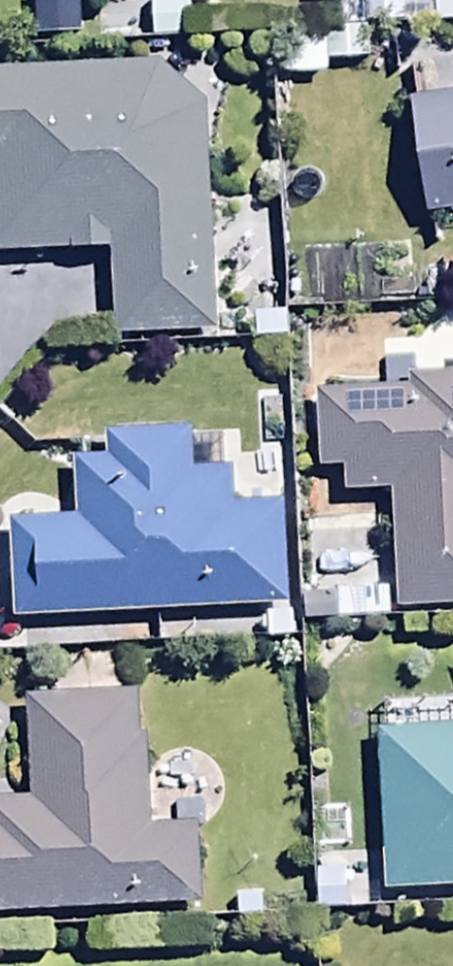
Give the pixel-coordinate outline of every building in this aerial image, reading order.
[(193,0),(150,1),(150,43),(193,43),(193,0)] [(386,0),(337,0),(337,25),(387,23),(386,0)] [(372,31),(282,39),(285,78),(375,69),(372,31)] [(205,111),(157,66),(0,72),(0,263),(111,259),(114,343),(214,339),(205,111)] [(411,102),(427,218),(452,214),(452,96),(411,102)] [(414,384),(415,395),(315,399),(318,469),(343,469),(344,496),(393,494),(397,611),(452,609),(452,383),(414,384)] [(5,523),(10,624),(286,609),(281,508),(238,510),(236,473),(189,476),(187,434),(109,438),(110,459),(69,461),(72,520),(5,523)] [(195,831),(151,834),(146,744),(137,744),(135,696),(25,701),(30,806),(0,808),(0,919),(199,909),(195,831)] [(380,892),(452,890),(452,736),(375,739),(380,892)]
